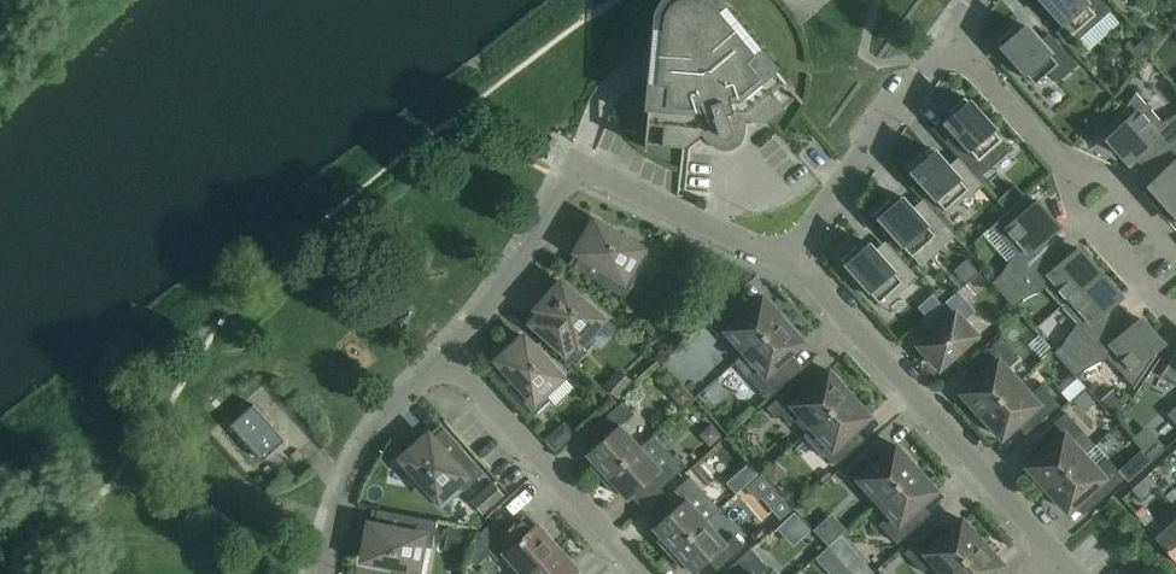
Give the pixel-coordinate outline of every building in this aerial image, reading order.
[(662,16),(661,26),(655,26),(646,121),(663,123),(661,142),(684,144),(707,125),(716,138),(722,141),(728,141),(734,137),(738,131),(737,116),(767,119),(784,104),(772,89),(785,78),(724,4),(719,8),(713,0),(671,0),(668,2),(665,6),(663,11),(662,16)] [(1077,40),(1111,10),(1102,0),(1042,0),(1077,40)] [(1085,46),(1096,57),(1126,29),(1116,18),(1085,46)] [(1034,83),(1048,70),(1057,81),(1077,64),(1053,37),(1043,46),(1024,24),(1015,32),(1012,28),(997,41),(1034,83)] [(1055,114),(1072,98),(1055,79),(1038,94),(1055,114)] [(1175,139),(1175,113),(1162,121),(1136,92),(1138,89),(1136,88),(1112,125),(1113,126),(1114,125),(1117,128),(1107,137),(1108,138),(1109,137),(1130,160),(1139,152),(1148,163),(1175,139)] [(964,142),(954,151),(977,178),(987,169),(988,169),(1011,148),(964,96),(950,109),(953,113),(945,121),(964,142)] [(1175,201),(1175,139),(1148,163),(1158,174),(1150,182),(1171,205),(1169,206),(1170,207),(1175,201)] [(963,162),(953,171),(934,149),(925,157),(922,153),(907,166),(948,212),(970,192),(972,194),(983,184),(963,162)] [(1005,193),(997,199),(1007,210),(1015,204),(1005,193)] [(930,207),(920,217),(901,195),(892,203),(889,199),(874,212),(921,264),(954,234),(930,207)] [(1003,294),(1059,244),(1049,233),(1057,225),(1037,202),(1038,201),(1037,199),(1027,208),(1020,201),(1022,200),(1021,199),(1015,204),(1007,210),(989,227),(990,228),(992,226),(1015,252),(1001,273),(992,281),(1003,294)] [(573,266),(624,297),(639,273),(630,267),(643,245),(622,233),(621,235),(595,220),(577,250),(581,252),(573,266)] [(897,254),(887,263),(868,242),(859,249),(856,245),(841,258),(884,306),(917,276),(897,254)] [(1046,286),(1061,304),(1100,270),(1099,269),(1098,270),(1077,247),(1069,255),(1059,244),(1003,294),(1014,306),(1023,298),(1046,286)] [(1065,363),(1121,313),(1111,302),(1120,295),(1099,271),(1100,270),(1061,304),(1077,322),(1063,343),(1054,351),(1065,363)] [(531,322),(575,362),(594,342),(586,335),(604,315),(586,299),(583,301),(561,281),(538,307),(541,310),(531,322)] [(918,344),(939,367),(976,333),(964,320),(975,310),(957,290),(930,315),(940,325),(918,344)] [(725,329),(745,351),(783,318),(763,295),(741,314),(732,304),(710,324),(719,335),(725,329)] [(1131,325),(1121,313),(1065,363),(1076,376),(1085,367),(1108,356),(1134,385),(1132,387),(1133,388),(1157,351),(1156,350),(1155,352),(1153,349),(1163,340),(1162,339),(1160,340),(1140,317),(1131,325)] [(783,318),(745,351),(735,361),(768,398),(795,374),(782,359),(803,340),(783,318)] [(489,373),(529,418),(550,399),(543,391),(563,374),(546,356),(544,358),(524,335),(498,358),(501,362),(489,373)] [(961,392),(981,414),(1019,380),(1007,367),(1018,358),(1000,338),(973,362),(982,372),(961,392)] [(1159,375),(1161,376),(1162,373),(1175,382),(1175,350),(1159,375)] [(615,396),(630,379),(617,367),(602,384),(615,396)] [(812,426),(849,392),(829,369),(808,388),(799,378),(767,406),(777,417),(781,413),(789,422),(800,412),(812,426)] [(726,383),(736,399),(749,390),(739,374),(726,383)] [(1030,394),(1019,380),(981,414),(1001,437),(1023,417),(1032,428),(1059,403),(1041,384),(1030,394)] [(870,414),(849,392),(812,426),(803,434),(823,456),(826,454),(835,464),(857,444),(848,434),(870,414)] [(1126,397),(1111,405),(1119,421),(1134,414),(1126,397)] [(602,479),(640,445),(621,424),(634,412),(623,400),(596,424),(606,435),(586,453),(594,461),(590,465),(602,479)] [(253,403),(230,424),(262,459),(285,439),(253,403)] [(1027,465),(1047,487),(1084,454),(1073,441),(1083,431),(1066,411),(1039,436),(1048,446),(1027,465)] [(1146,424),(1131,437),(1151,459),(1166,445),(1146,424)] [(463,490),(483,471),(443,427),(431,437),(428,433),(402,457),(422,479),(420,481),(436,500),(456,482),(463,490)] [(641,446),(640,445),(602,479),(615,493),(619,489),(627,498),(646,480),(656,491),(688,463),(677,452),(675,454),(655,433),(641,446)] [(878,500),(916,466),(896,444),(874,463),(865,453),(843,473),(852,483),(859,478),(878,500)] [(1084,454),(1047,487),(1067,510),(1088,491),(1097,501),(1124,477),(1107,457),(1096,467),(1084,454)] [(936,489),(916,466),(878,500),(890,513),(879,523),(897,542),(924,518),(915,508),(936,489)] [(656,539),(669,553),(706,520),(720,508),(689,474),(662,498),(672,510),(653,527),(661,535),(656,539)] [(492,481),(471,499),(483,512),(503,494),(492,481)] [(1173,488),(1165,494),(1175,506),(1175,491),(1173,488)] [(392,566),(426,573),(437,520),(378,509),(375,524),(370,523),(363,557),(393,563),(392,566)] [(1139,518),(1175,560),(1175,519),(1164,530),(1147,511),(1139,518)] [(517,573),(526,573),(558,546),(537,523),(531,527),(522,517),(497,538),(507,549),(500,555),(517,573)] [(933,561),(945,573),(982,541),(962,518),(941,537),(932,527),(905,551),(922,571),(933,561)] [(706,520),(669,553),(681,567),(686,564),(693,572),(713,555),(723,566),(745,546),(735,535),(726,542),(706,520)] [(1003,563),(982,541),(945,573),(991,573),(1003,563)] [(558,546),(526,573),(573,573),(579,569),(573,563),(558,546)] [(773,568),(771,570),(751,548),(726,570),(730,573),(778,573),(773,568)]
